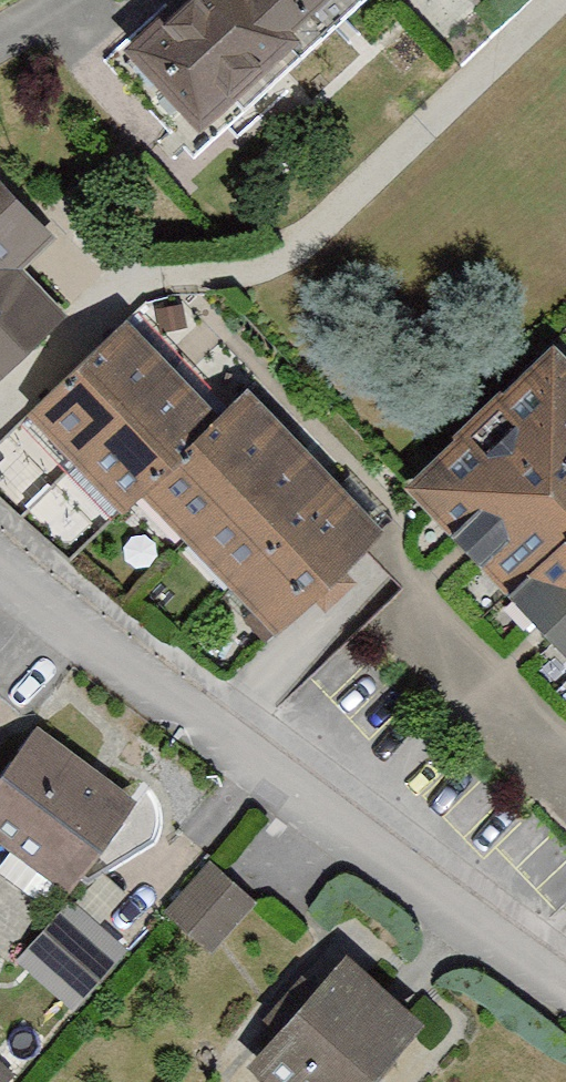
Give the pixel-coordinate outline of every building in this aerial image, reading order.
[(318,0),(185,0),(133,50),(196,116),(318,0)] [(0,180),(0,383),(68,317),(20,267),(53,234),(0,180)] [(213,412),(119,318),(25,412),(117,505),(134,486),(213,412)] [(407,482),(510,588),(565,534),(565,358),(551,343),(407,482)] [(244,384),(213,412),(134,486),(265,626),(375,524),(244,384)] [(510,588),(565,646),(565,534),(510,588)] [(0,759),(0,841),(63,884),(129,790),(27,719),(0,759)] [(247,899),(201,861),(161,910),(207,948),(247,899)] [(121,949),(70,905),(21,962),(73,1006),(121,949)] [(342,946),(251,1062),(277,1081),(366,1081),(423,1009),(342,946)]
